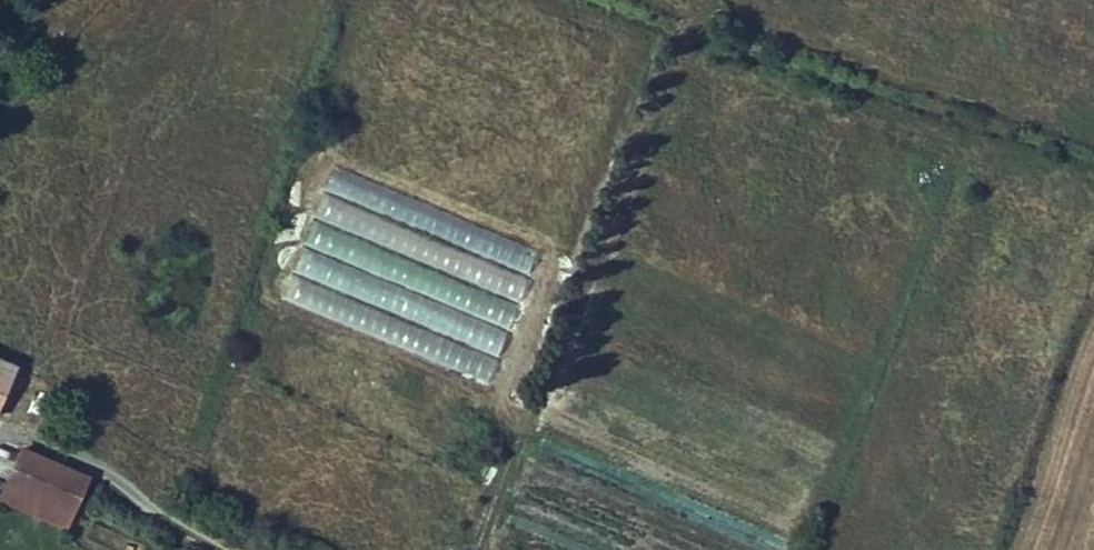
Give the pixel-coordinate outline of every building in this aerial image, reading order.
[(24,448),(8,483),(86,517),(102,483),(24,448)]
